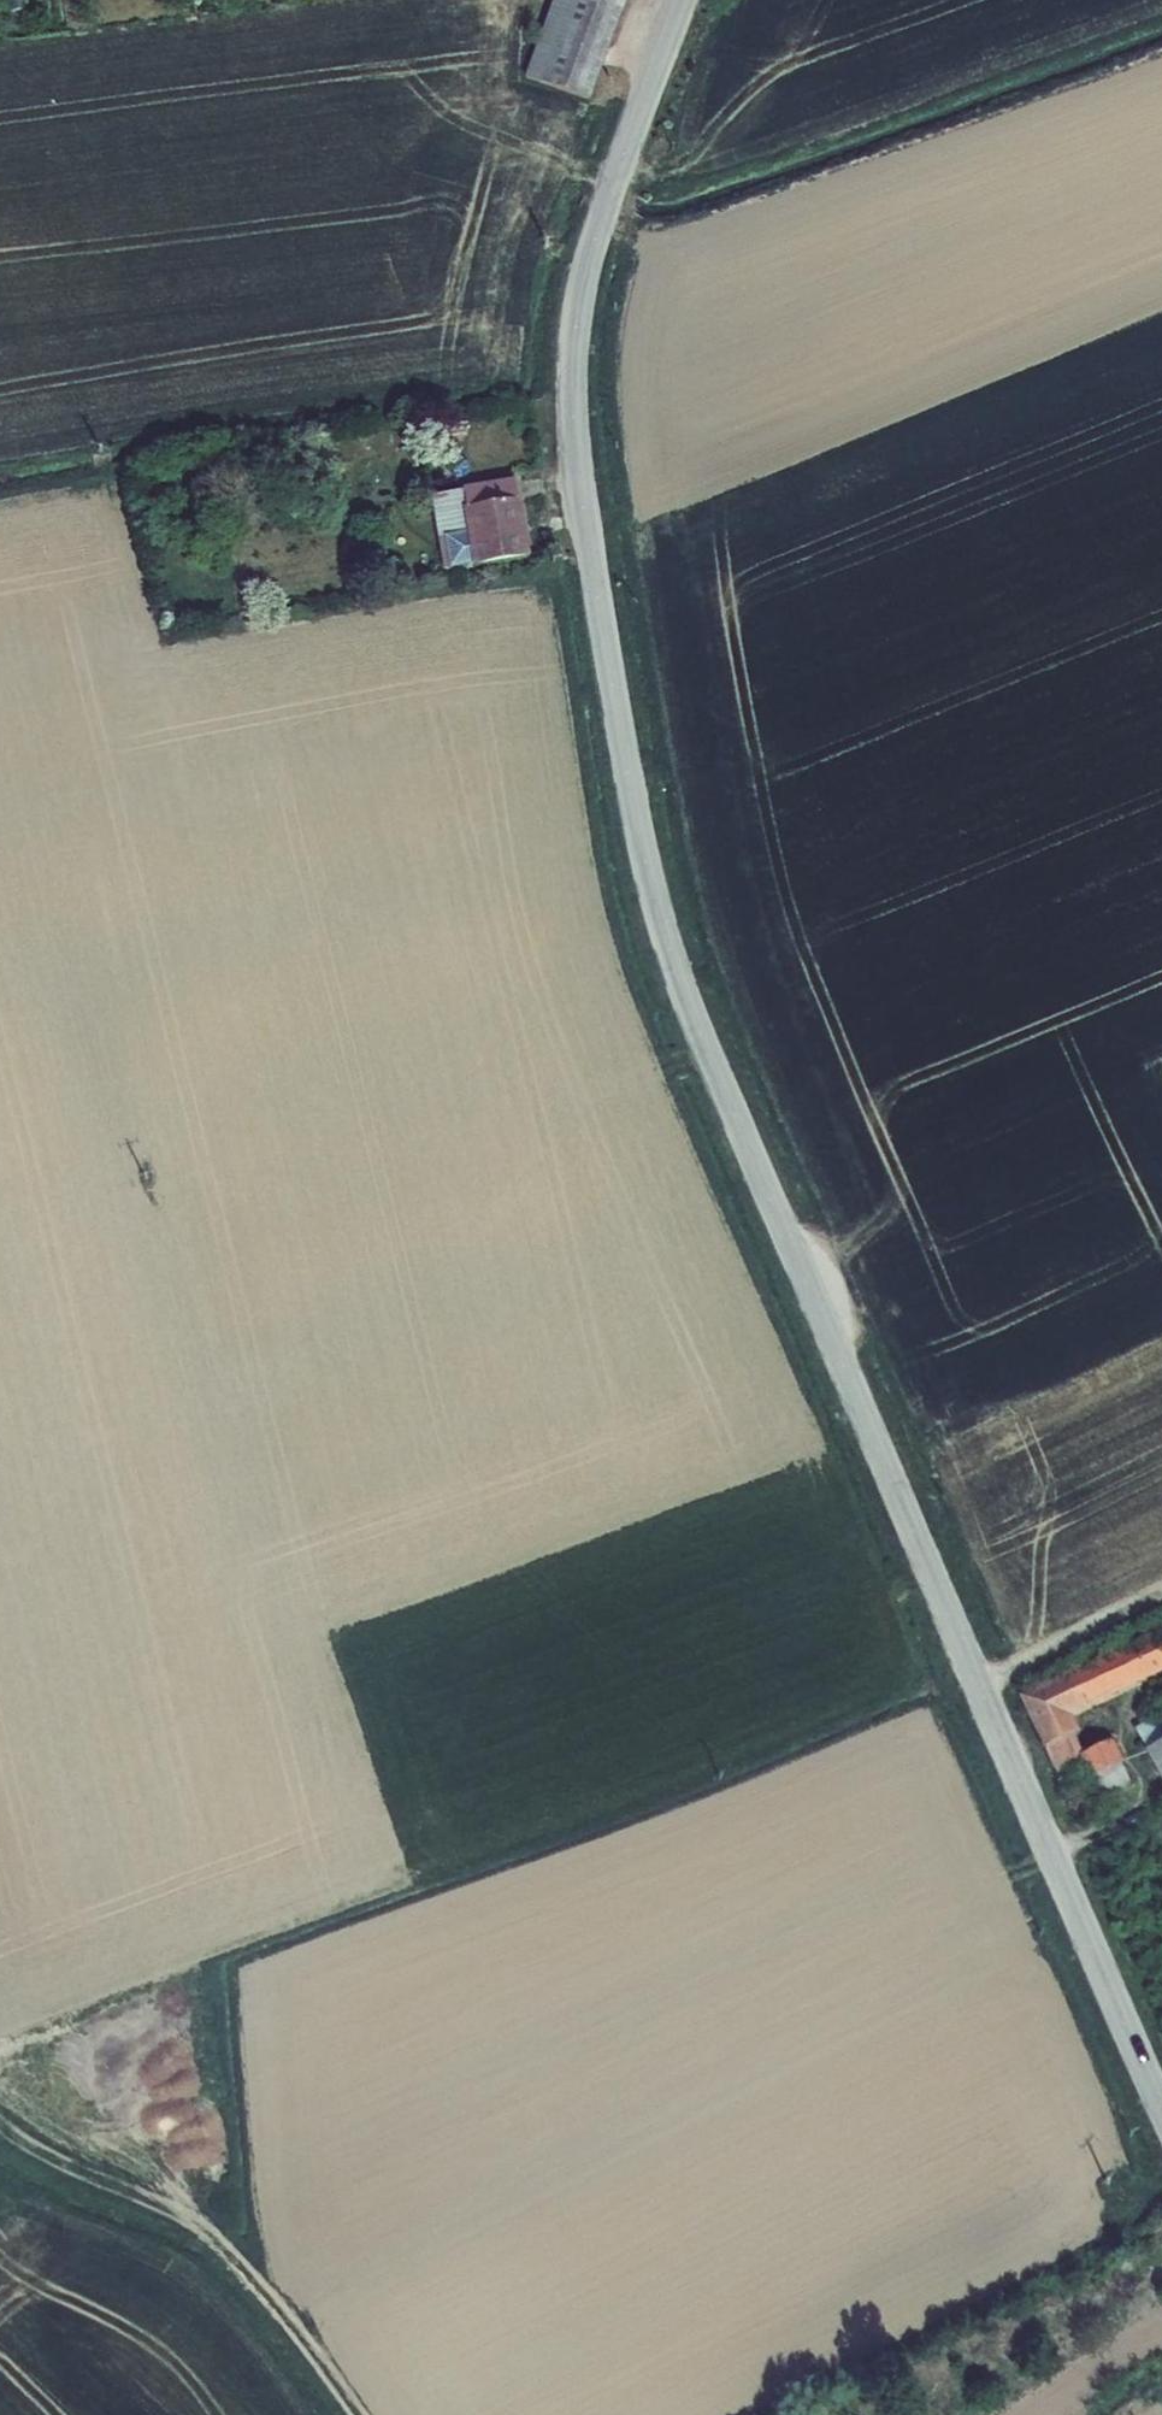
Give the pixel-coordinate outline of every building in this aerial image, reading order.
[(581,109),(622,0),(533,0),(532,2),(548,8),(519,86),(581,109)] [(512,491),(429,504),(435,542),(443,542),(447,563),(468,559),(469,564),(522,555),(512,491)] [(1120,1658),(1023,1712),(1040,1751),(1038,1752),(1053,1786),(1085,1773),(1104,1814),(1134,1801),(1112,1755),(1085,1767),(1068,1727),(1161,1679),(1161,1620),(1114,1645),(1120,1658)] [(1138,1744),(1161,1788),(1161,1731),(1138,1744)]
